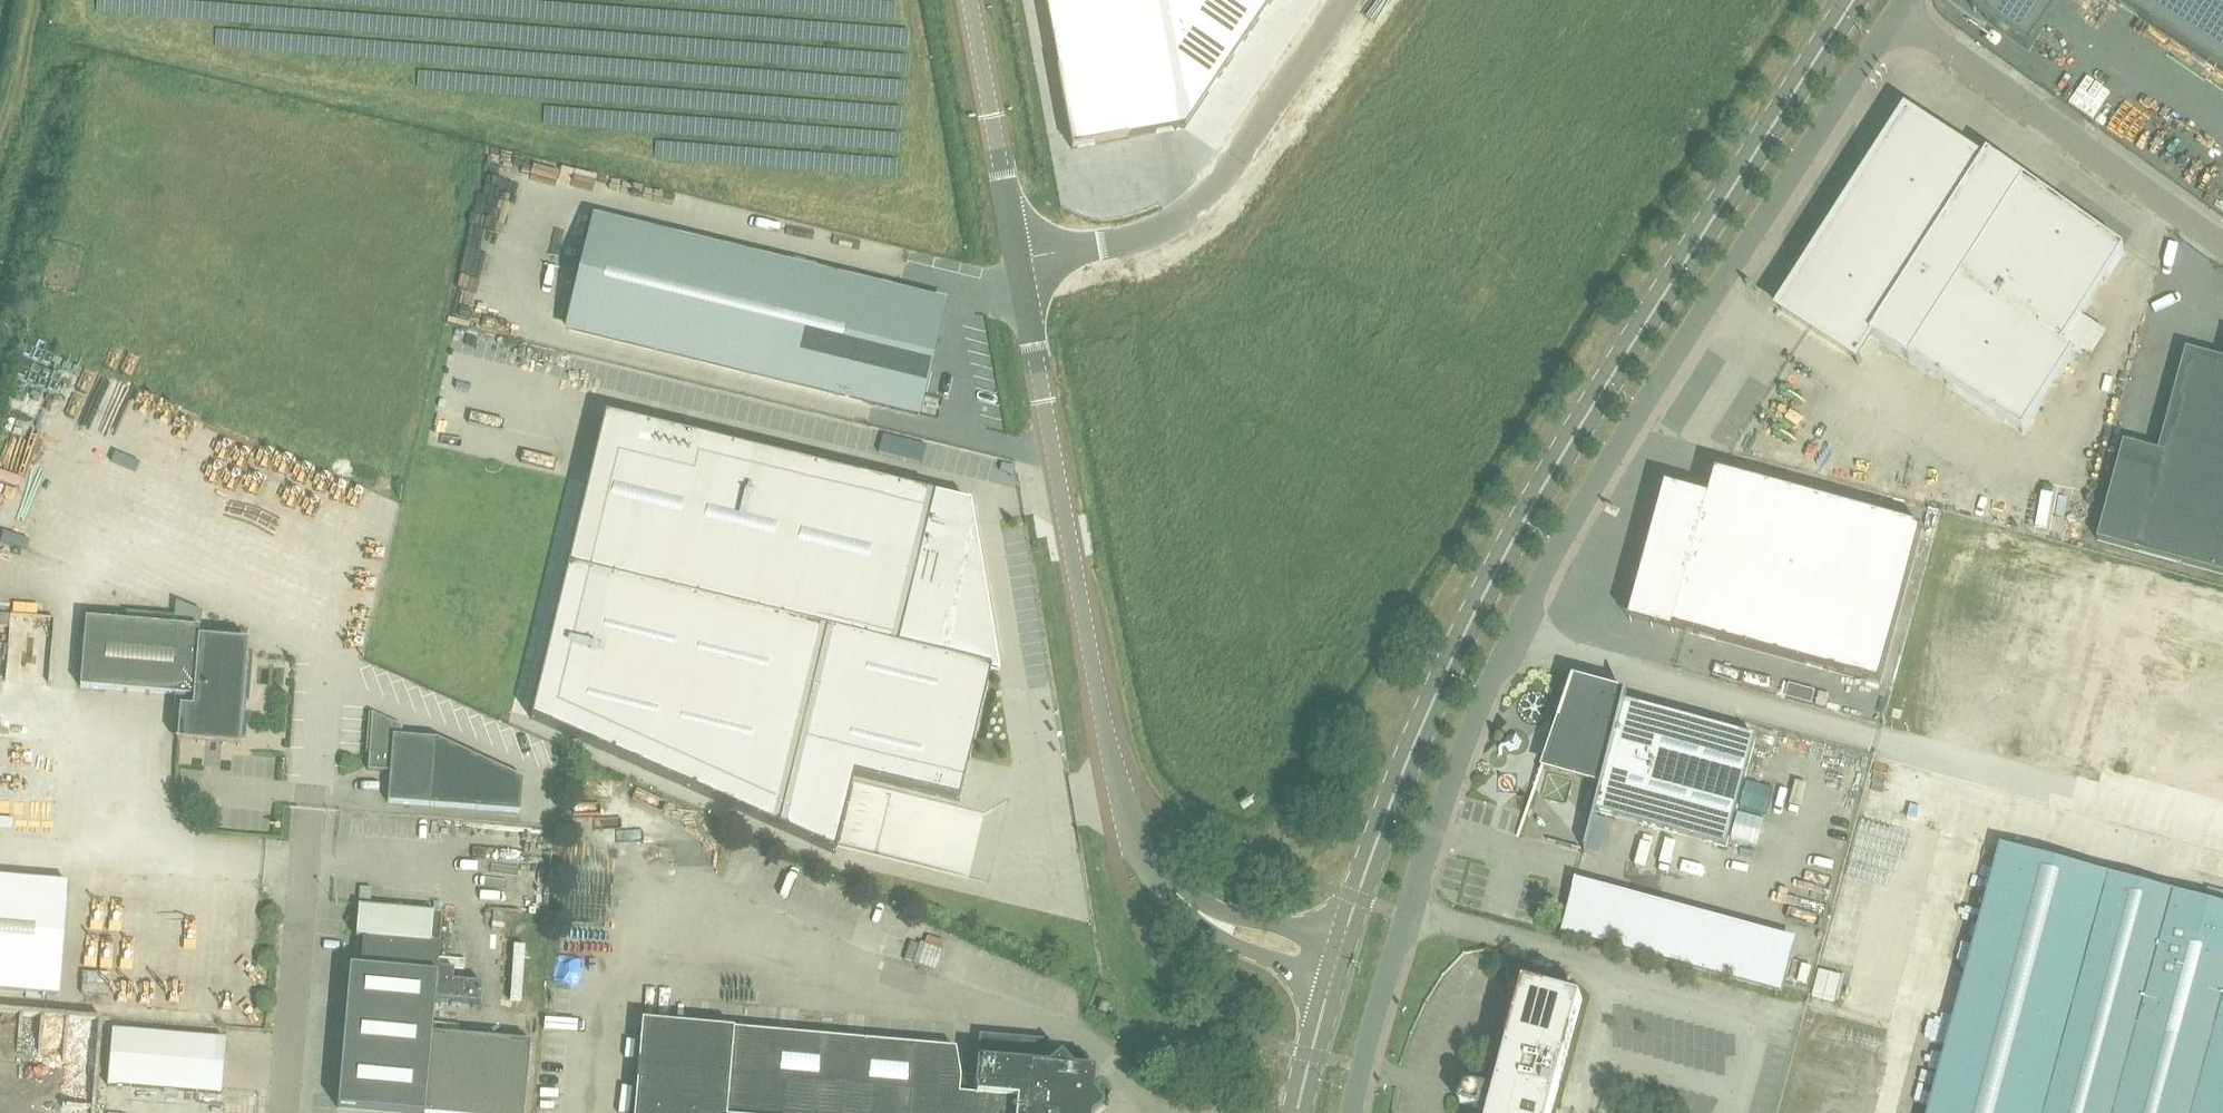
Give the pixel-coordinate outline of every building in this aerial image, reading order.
[(1071,149),(1185,128),(1272,0),(1043,0),(1071,149)] [(1970,18),(2027,55),(2063,0),(1982,0),(1970,18)] [(2222,71),(2222,0),(2112,0),(2222,71)] [(1983,163),(1907,114),(1780,311),(1856,360),(1872,336),(2023,433),(2075,353),(2063,346),(2125,251),(1989,155),(1983,163)] [(595,220),(568,331),(917,415),(944,304),(595,220)] [(2191,356),(2158,472),(2120,462),(2097,540),(2098,540),(2222,574),(2222,364),(2191,356)] [(1748,396),(1756,409),(1774,397),(1766,385),(1748,396)] [(605,410),(531,718),(835,853),(855,771),(960,797),(990,671),(967,665),(977,622),(984,624),(960,495),(605,410)] [(1667,487),(1660,509),(1704,521),(1675,629),(1878,684),(1921,528),(1717,473),(1710,499),(1667,487)] [(1837,497),(1840,485),(1821,480),(1817,492),(1837,497)] [(18,616),(19,629),(35,628),(34,614),(18,616)] [(181,693),(178,741),(240,746),(241,734),(246,734),(248,709),(246,709),(246,698),(249,698),(253,648),(197,644),(199,625),(86,617),(81,685),(181,693)] [(2132,652),(2135,641),(2107,635),(2105,647),(2132,652)] [(2144,644),(2140,655),(2169,665),(2173,654),(2144,644)] [(2175,648),(2170,704),(2198,707),(2203,651),(2175,648)] [(2137,679),(2152,682),(2155,665),(2139,663),(2137,679)] [(26,667),(26,679),(43,680),(43,668),(26,667)] [(2214,687),(2222,689),(2222,676),(2217,675),(2214,687)] [(2125,680),(2120,696),(2145,702),(2149,686),(2125,680)] [(1756,738),(1571,687),(1543,762),(1542,762),(1604,778),(1595,812),(1726,849),(1756,738)] [(2204,707),(2222,713),(2222,701),(2207,696),(2204,707)] [(2030,751),(2050,756),(2062,707),(2054,705),(2051,716),(2040,713),(2030,751)] [(522,777),(435,736),(399,734),(400,724),(370,710),(366,767),(388,769),(386,800),(430,803),(519,810),(522,777)] [(33,752),(34,722),(12,722),(12,738),(0,738),(0,770),(20,770),(20,752),(33,752)] [(2092,738),(2083,770),(2127,782),(2136,750),(2092,738)] [(2146,779),(2178,784),(2182,754),(2150,750),(2146,779)] [(2189,758),(2181,791),(2222,801),(2222,766),(2189,758)] [(38,795),(42,767),(21,765),(17,792),(38,795)] [(1898,770),(1893,803),(1923,808),(1928,774),(1898,770)] [(11,791),(12,778),(0,777),(0,790),(11,791)] [(947,811),(969,861),(1007,845),(985,795),(947,811)] [(581,822),(609,821),(609,805),(581,806),(581,822)] [(1937,825),(1932,840),(1895,829),(1887,854),(1941,870),(1953,830),(1937,825)] [(2001,846),(1928,1112),(2222,1112),(2222,906),(2001,846)] [(0,876),(0,990),(59,995),(68,881),(0,876)] [(1791,949),(1574,891),(1561,935),(1783,996),(1780,988),(1791,949)] [(442,913),(432,912),(432,910),(358,903),(355,935),(364,936),(362,966),(362,968),(350,967),(338,1104),(424,1112),(431,1032),(434,1000),(480,1005),(482,984),(453,981),(454,970),(437,968),(442,913)] [(926,967),(945,974),(955,945),(936,938),(926,967)] [(1807,982),(1818,985),(1824,964),(1812,961),(1807,982)] [(1460,1104),(1481,1109),(1482,1104),(1490,1106),(1488,1112),(1552,1112),(1582,999),(1508,979),(1510,990),(1507,1030),(1500,1070),(1493,1096),(1485,1094),(1487,1089),(1466,1083),(1460,1104)] [(1099,1102),(1057,1052),(1047,1060),(1044,1054),(1046,1039),(979,1033),(975,1076),(961,1074),(956,1048),(641,1021),(638,1059),(633,1112),(1087,1112),(1099,1102)] [(113,1029),(109,1084),(197,1091),(219,1093),(224,1038),(202,1036),(163,1033),(113,1029)] [(431,1032),(424,1112),(436,1112),(522,1112),(528,1041),(431,1032)]
